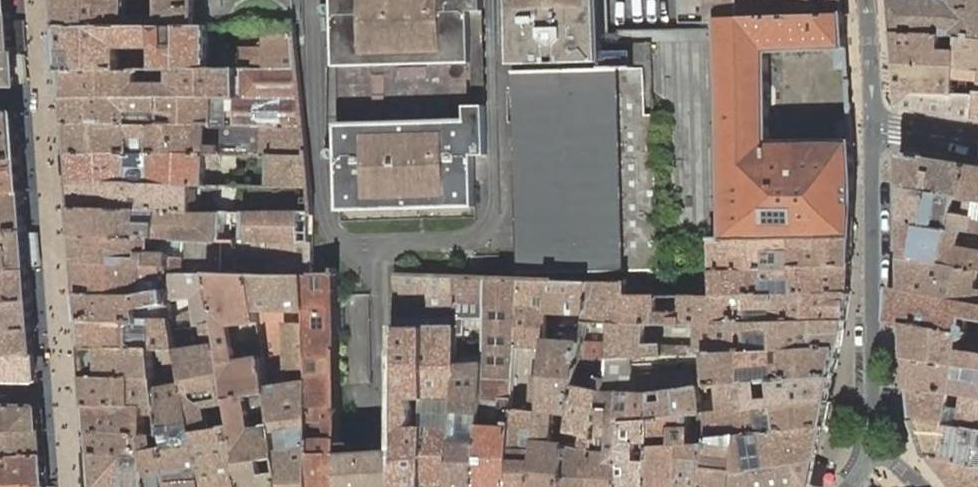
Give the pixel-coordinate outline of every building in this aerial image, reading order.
[(11,0),(0,0),(0,14),(12,14),(11,0)] [(63,31),(195,29),(195,0),(60,0),(63,31)] [(292,0),(195,0),(195,29),(211,29),(270,26),(294,25),(292,0)] [(338,210),(474,206),(473,155),(486,155),(482,0),(332,0),(338,210)] [(511,65),(601,63),(599,0),(510,0),(511,65)] [(844,15),(842,0),(785,0),(785,4),(764,5),(764,0),(689,0),(710,2),(711,19),(720,19),(769,17),(844,15)] [(893,35),(958,34),(958,50),(975,51),(977,51),(977,0),(890,0),(891,13),(893,35)] [(12,14),(0,14),(0,51),(14,50),(12,14)] [(835,69),(847,69),(846,48),(844,15),(769,17),(720,19),(722,140),(724,239),(769,239),(853,237),(853,190),(851,140),(850,120),(839,120),(837,140),(768,140),(769,50),(835,48),(835,69)] [(239,71),(298,70),(294,25),(270,26),(264,27),(264,47),(239,47),(239,71)] [(63,31),(65,72),(211,71),(211,29),(195,29),(63,31)] [(958,34),(893,35),(894,47),(895,63),(957,65),(958,50),(958,34)] [(14,50),(0,51),(0,86),(17,86),(14,50)] [(895,63),(897,84),(898,102),(902,107),(975,118),(977,102),(977,51),(975,51),(958,50),(957,65),(895,63)] [(511,72),(520,274),(661,268),(654,113),(646,113),(644,66),(511,72)] [(211,71),(65,72),(69,127),(206,128),(261,128),(303,128),(298,70),(239,71),(211,71)] [(22,158),(18,112),(0,111),(0,158),(22,158)] [(69,127),(72,154),(206,155),(226,155),(226,147),(206,147),(206,128),(69,127)] [(268,156),(306,156),(303,128),(261,128),(261,148),(238,148),(238,155),(268,156)] [(900,171),(899,188),(958,196),(963,197),(969,163),(900,152),(900,171)] [(72,154),(74,185),(193,186),(205,187),(206,155),(72,154)] [(269,188),(310,188),(306,156),(268,156),(269,188)] [(0,158),(0,192),(24,191),(22,158),(0,158)] [(969,163),(963,197),(970,199),(977,201),(977,165),(969,163)] [(74,185),(76,211),(192,214),(193,186),(74,185)] [(255,215),(312,214),(310,188),(269,188),(256,187),(255,215)] [(900,218),(975,232),(977,219),(977,214),(977,201),(970,199),(968,214),(955,212),(958,196),(899,188),(900,206),(900,218)] [(0,192),(0,231),(27,230),(24,191),(0,192)] [(219,243),(220,214),(192,214),(76,211),(77,237),(219,243)] [(311,245),(312,214),(255,215),(246,216),(246,244),(311,245)] [(901,257),(977,270),(977,232),(975,232),(900,218),(900,239),(901,257)] [(0,231),(0,270),(30,270),(27,230),(0,231)] [(311,277),(312,275),(311,245),(246,244),(219,243),(77,237),(79,265),(165,269),(166,273),(209,275),(224,275),(224,266),(236,266),(236,258),(268,259),(268,276),(307,277),(311,277)] [(769,239),(724,239),(711,239),(712,270),(768,269),(768,252),(793,252),(793,269),(850,268),(852,253),(853,237),(769,239)] [(768,252),(768,269),(793,269),(793,252),(768,252)] [(902,288),(977,303),(977,270),(901,257),(901,268),(902,288)] [(168,281),(166,273),(165,269),(79,265),(82,299),(147,297),(147,281),(168,281)] [(224,275),(236,275),(236,266),(224,266),(224,275)] [(849,279),(850,268),(793,269),(768,269),(712,270),(711,295),(765,295),(764,277),(793,277),(793,294),(848,293),(849,279)] [(30,270),(0,270),(0,302),(33,301),(31,285),(30,270)] [(199,324),(216,321),(209,275),(166,273),(168,281),(170,294),(147,297),(82,299),(83,323),(147,321),(147,318),(152,318),(172,317),(173,318),(176,317),(173,298),(194,296),(197,314),(199,324)] [(341,439),(338,273),(312,275),(311,277),(307,277),(313,486),(342,486),(341,439)] [(279,451),(276,431),(275,425),(254,428),(253,414),(273,411),(269,389),(265,358),(253,359),(236,361),(231,326),(260,323),(259,321),(257,308),(252,276),(236,275),(224,275),(209,275),(216,321),(245,486),(285,486),(279,451)] [(397,275),(399,449),(398,486),(453,486),(454,463),(456,440),(456,425),(414,425),(413,401),(457,399),(457,363),(456,335),(455,277),(397,275)] [(307,277),(268,276),(252,276),(257,308),(298,308),(298,323),(287,323),(292,385),(269,389),(273,411),(275,425),(276,431),(299,427),(300,427),(301,427),(302,427),(303,428),(304,428),(305,428),(306,428),(306,429),(307,429),(307,430),(308,430),(309,431),(309,432),(309,433),(310,434),(310,435),(310,436),(311,436),(311,437),(310,438),(310,439),(310,440),(309,441),(309,442),(309,443),(308,443),(307,444),(306,445),(305,446),(304,446),(303,447),(302,447),(301,447),(279,451),(285,486),(313,486),(307,277)] [(486,320),(488,278),(455,277),(456,335),(466,335),(466,319),(486,320)] [(793,277),(764,277),(765,295),(793,294),(793,277)] [(520,322),(523,279),(488,278),(486,320),(486,321),(520,322)] [(655,295),(660,295),(634,278),(624,282),(624,295),(655,295)] [(549,312),(551,279),(523,279),(520,322),(518,346),(547,349),(548,341),(549,312)] [(588,315),(590,280),(551,279),(549,312),(588,315)] [(765,295),(711,295),(680,295),(681,311),(655,311),(655,295),(624,295),(624,282),(590,280),(588,315),(587,322),(611,321),(645,322),(696,322),(749,321),(749,307),(776,307),(776,320),(844,319),(846,307),(848,293),(793,294),(765,295)] [(904,324),(904,322),(963,331),(966,318),(977,320),(977,303),(902,288),(891,290),(890,304),(888,322),(904,324)] [(33,301),(0,302),(0,330),(34,328),(34,314),(33,301)] [(749,307),(749,321),(776,320),(776,307),(749,307)] [(175,328),(199,324),(197,314),(176,317),(173,318),(175,328)] [(166,350),(178,350),(175,328),(173,318),(172,317),(152,318),(147,318),(147,321),(83,323),(84,336),(85,349),(134,351),(134,331),(152,330),(153,352),(154,352),(154,350),(166,350)] [(842,332),(844,319),(776,320),(749,321),(696,322),(697,345),(642,342),(645,322),(611,321),(609,342),(608,355),(607,358),(631,356),(705,352),(753,350),(752,335),(774,334),(774,349),(840,345),(842,332)] [(216,321),(199,324),(175,328),(178,350),(181,350),(185,371),(206,486),(245,486),(216,321)] [(518,346),(520,322),(486,321),(485,362),(484,398),(514,399),(518,346)] [(587,322),(584,342),(609,342),(611,321),(587,322)] [(907,358),(977,369),(977,353),(960,350),(963,331),(904,322),(904,324),(906,341),(907,358)] [(34,328),(0,330),(0,355),(36,355),(35,340),(34,328)] [(134,351),(153,352),(152,330),(134,331),(134,351)] [(753,350),(774,349),(774,334),(752,335),(753,350)] [(536,486),(566,486),(569,444),(554,443),(558,410),(574,411),(582,351),(584,342),(548,341),(547,349),(545,376),(536,486)] [(609,342),(584,342),(582,351),(588,352),(608,355),(609,342)] [(836,360),(840,345),(774,349),(753,350),(705,352),(707,386),(713,385),(718,385),(742,383),(742,367),(776,365),(777,380),(832,375),(836,360)] [(253,359),(265,358),(263,348),(252,350),(253,359)] [(87,381),(156,381),(156,374),(154,352),(153,352),(134,351),(85,349),(86,365),(87,381)] [(167,373),(185,371),(181,350),(178,350),(166,350),(167,373)] [(566,486),(591,486),(602,389),(604,389),(607,366),(587,363),(588,352),(582,351),(574,411),(569,444),(566,486)] [(0,355),(0,381),(36,382),(38,379),(38,370),(36,355),(0,355)] [(631,374),(631,356),(607,358),(607,366),(604,389),(621,391),(631,392),(652,394),(691,388),(690,370),(631,374)] [(910,388),(953,396),(977,400),(977,369),(907,358),(908,370),(910,388)] [(484,398),(485,362),(457,363),(457,399),(456,413),(471,413),(468,440),(456,440),(454,463),(453,486),(479,486),(484,398)] [(742,383),(777,380),(776,365),(742,367),(742,383)] [(185,371),(167,373),(156,374),(156,381),(161,412),(165,436),(173,486),(206,486),(185,371)] [(830,388),(832,375),(777,380),(742,383),(718,385),(713,385),(714,391),(719,390),(721,411),(827,401),(830,388)] [(545,376),(534,376),(532,409),(513,408),(511,486),(536,486),(545,376)] [(156,381),(87,381),(88,394),(88,407),(161,412),(156,381)] [(699,386),(691,388),(652,394),(651,417),(692,413),(699,413),(701,413),(703,412),(699,386)] [(913,422),(977,432),(977,400),(953,396),(910,388),(911,403),(913,422)] [(620,417),(621,391),(604,389),(602,389),(591,486),(619,486),(623,422),(651,422),(651,417),(652,394),(631,392),(630,417),(620,417)] [(630,417),(631,392),(621,391),(620,417),(630,417)] [(513,408),(514,399),(484,398),(479,486),(511,486),(513,408)] [(456,425),(456,413),(457,399),(413,401),(414,425),(456,425)] [(824,413),(827,401),(721,411),(703,412),(701,413),(702,418),(711,418),(710,430),(709,439),(741,435),(761,433),(822,425),(824,413)] [(42,430),(41,418),(40,407),(37,404),(0,404),(0,432),(42,430)] [(141,435),(165,436),(161,412),(88,407),(89,419),(90,433),(141,435)] [(569,444),(574,411),(558,410),(554,443),(569,444)] [(254,428),(275,425),(273,411),(253,414),(254,428)] [(456,425),(456,440),(468,440),(471,413),(456,413),(456,425)] [(651,417),(651,422),(651,436),(674,437),(673,445),(650,445),(650,486),(677,486),(681,446),(689,445),(691,430),(692,421),(692,413),(651,417)] [(651,422),(623,422),(619,486),(650,486),(650,445),(651,436),(651,422)] [(926,455),(977,467),(977,463),(977,432),(913,422),(919,438),(926,455)] [(818,443),(822,425),(761,433),(765,454),(738,459),(736,473),(767,467),(814,461),(818,443)] [(276,431),(279,451),(301,447),(302,447),(303,447),(304,446),(305,446),(306,445),(307,444),(308,443),(309,443),(309,442),(309,441),(310,440),(310,439),(310,438),(311,437),(311,436),(310,436),(310,435),(310,434),(309,433),(309,432),(309,431),(308,430),(307,430),(307,429),(306,429),(306,428),(305,428),(304,428),(303,428),(302,427),(301,427),(300,427),(299,427),(276,431)] [(0,432),(0,456),(44,453),(43,442),(42,430),(0,432)] [(710,430),(691,430),(689,445),(681,446),(677,486),(706,486),(709,439),(710,430)] [(141,435),(90,433),(92,461),(94,486),(154,486),(141,435)] [(765,454),(761,433),(741,435),(738,459),(765,454)] [(165,436),(141,435),(154,486),(173,486),(165,436)] [(741,435),(709,439),(706,486),(735,486),(736,473),(738,459),(741,435)] [(651,436),(650,445),(673,445),(674,437),(651,436)] [(399,449),(368,449),(354,448),(354,438),(341,439),(342,486),(398,486),(399,449)] [(44,453),(0,456),(0,485),(46,485),(45,470),(44,453)] [(951,486),(977,486),(977,467),(926,455),(951,486)] [(814,461),(767,467),(736,473),(735,486),(792,486),(809,484),(812,472),(814,461)]
